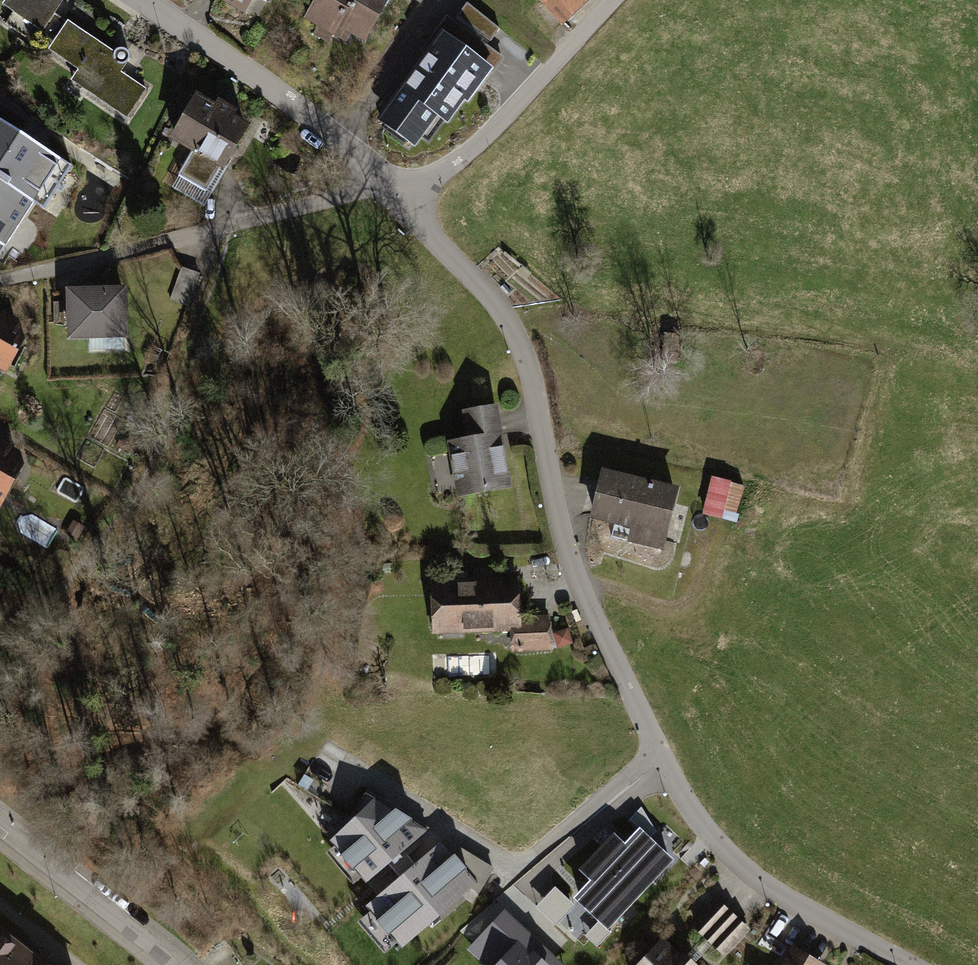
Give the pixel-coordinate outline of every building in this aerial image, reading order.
[(73,25),(69,29),(58,21),(69,4),(64,0),(10,0),(3,11),(56,46),(51,54),(81,75),(74,86),(130,124),(152,93),(128,77),(135,67),(73,25)] [(250,19),(259,2),(273,9),(277,0),(214,0),(250,19)] [(310,24),(321,30),(317,37),(332,45),(337,36),(357,0),(323,0),(310,24)] [(337,36),(369,53),(398,0),(357,0),(337,36)] [(567,27),(597,0),(542,0),(567,27)] [(441,31),(375,120),(414,148),(436,117),(447,124),(464,101),(467,103),(493,69),(441,31)] [(203,96),(176,141),(207,159),(192,184),(215,198),(257,127),(203,96)] [(0,119),(0,258),(34,202),(45,209),(73,164),(0,119)] [(133,290),(70,291),(72,345),(134,344),(133,290)] [(11,382),(32,346),(29,329),(5,316),(0,317),(0,375),(11,382)] [(504,408),(467,414),(471,443),(452,446),(461,505),(519,496),(504,408)] [(4,445),(0,452),(0,516),(4,518),(30,471),(23,455),(4,445)] [(713,474),(704,511),(736,520),(745,482),(713,474)] [(681,494),(607,477),(596,523),(636,532),(633,546),(667,555),(681,494)] [(524,584),(435,588),(437,642),(511,639),(512,657),(556,655),(555,628),(526,629),(524,584)] [(429,830),(376,799),(331,841),(367,883),(429,830)] [(672,861),(639,830),(625,845),(613,834),(578,872),(588,881),(572,899),(607,932),(672,861)] [(496,869),(446,839),(368,906),(403,948),(472,890),(481,895),(496,869)] [(380,892),(416,859),(407,849),(370,882),(380,892)] [(750,930),(721,902),(695,929),(725,957),(750,930)] [(504,910),(467,950),(484,964),(564,964),(504,910)] [(0,930),(0,964),(46,964),(0,930)] [(665,941),(646,964),(696,964),(665,941)] [(787,964),(823,964),(796,949),(787,964)]
